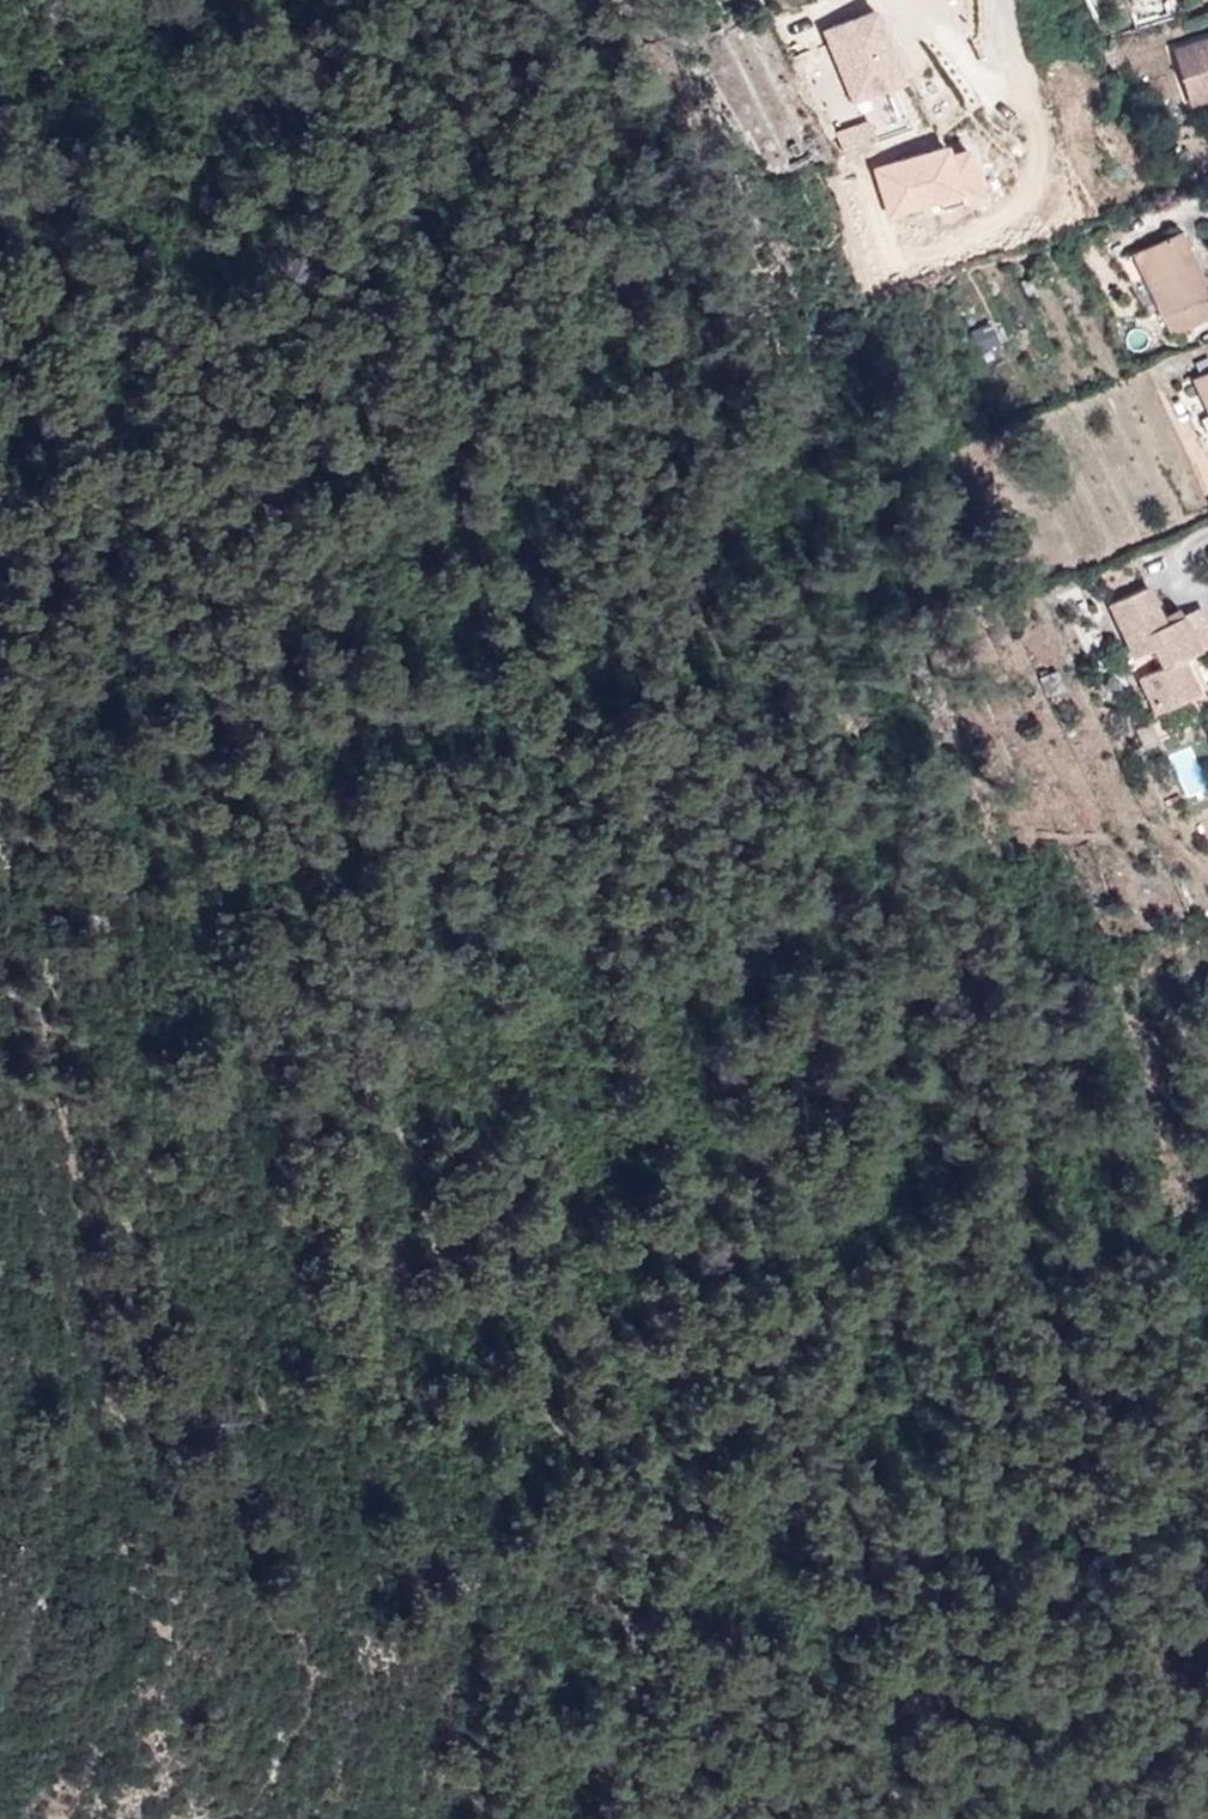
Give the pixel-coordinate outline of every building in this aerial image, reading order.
[(913,106),(880,11),(824,30),(842,84),(828,89),(842,130),(913,106)] [(1183,56),(1200,113),(1207,111),(1207,48),(1183,56)] [(889,192),(934,177),(926,155),(881,171),(889,192)] [(1207,310),(1207,305),(1200,292),(1205,287),(1169,231),(1134,251),(1180,324),(1207,310)] [(1194,382),(1207,406),(1207,375),(1194,382)] [(1118,611),(1142,666),(1163,655),(1171,672),(1148,683),(1166,723),(1207,704),(1207,698),(1194,666),(1207,660),(1207,616),(1177,630),(1159,592),(1118,611)]
